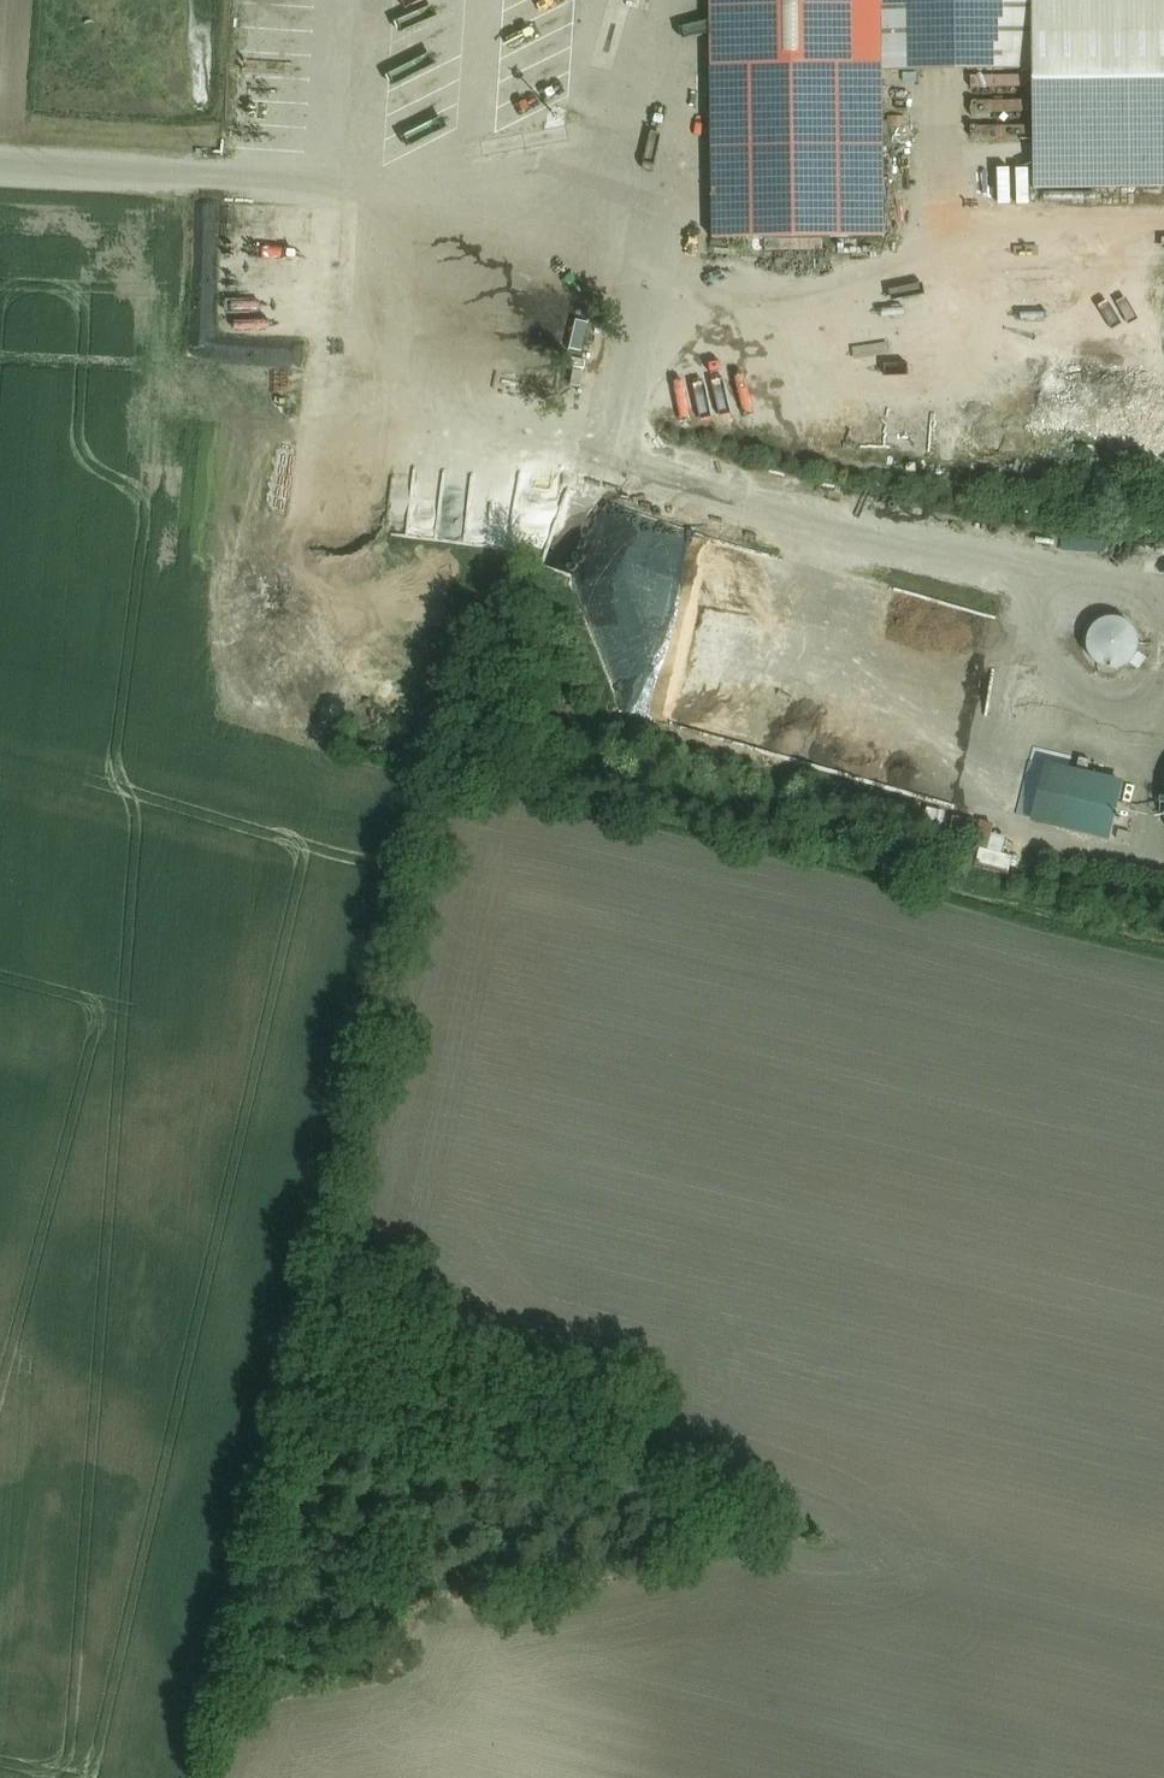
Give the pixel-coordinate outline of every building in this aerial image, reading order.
[(711,243),(884,240),(882,72),(881,0),(708,0),(711,243)] [(882,72),(1031,69),(1030,0),(881,0),(882,72)] [(1031,69),(1033,193),(1163,191),(1163,0),(1030,0),(1031,69)] [(1117,671),(1125,668),(1132,663),(1136,656),(1138,648),(1138,640),(1134,632),(1129,626),(1122,622),(1114,620),(1106,621),(1099,624),(1093,630),(1089,638),(1087,646),(1089,655),(1093,662),(1100,668),(1108,671),(1117,671)] [(1123,782),(1034,762),(1020,822),(1109,843),(1123,782)]
